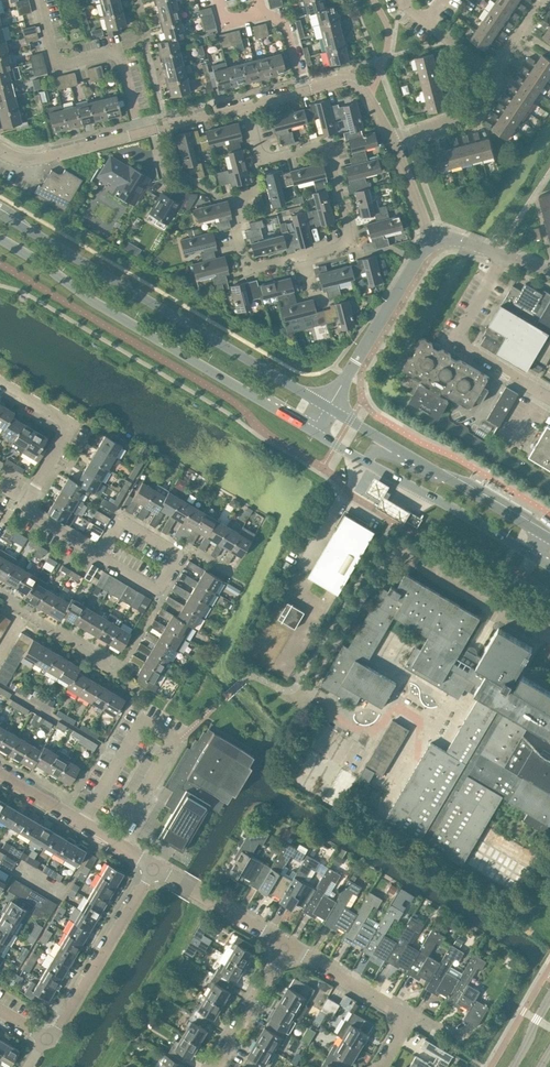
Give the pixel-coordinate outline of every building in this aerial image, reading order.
[(17,8),(30,5),(28,0),(20,0),(15,1),(17,8)] [(103,16),(122,11),(119,0),(109,0),(100,2),(103,16)] [(159,13),(177,8),(175,0),(156,0),(159,13)] [(270,8),(282,5),(281,0),(272,0),(268,1),(269,7),(270,8)] [(315,11),(315,10),(325,8),(330,6),(328,0),(300,0),(298,1),(302,14),(315,11)] [(511,12),(517,3),(513,0),(497,0),(496,2),(511,12)] [(489,11),(504,21),(511,12),(496,2),(489,11)] [(17,8),(19,15),(31,12),(30,5),(17,8)] [(315,10),(315,11),(319,24),(337,19),(339,19),(338,14),(336,14),(334,5),(330,6),(325,8),(315,10)] [(198,10),(200,17),(212,13),(211,8),(211,7),(199,9),(198,10)] [(159,13),(162,26),(181,22),(177,8),(159,13)] [(103,16),(108,35),(121,32),(119,26),(125,25),(122,11),(103,16)] [(483,20),(498,30),(504,21),(489,11),(483,20)] [(200,17),(201,23),(214,20),(212,13),(200,17)] [(319,24),(322,37),(341,33),(337,19),(319,24)] [(541,23),(547,27),(549,23),(543,19),(541,23)] [(201,23),(203,30),(216,27),(214,20),(201,23)] [(477,29),(492,39),(498,30),(483,20),(477,29)] [(162,26),(166,39),(166,40),(176,37),(184,35),(181,22),(162,26)] [(259,24),(262,37),(269,35),(265,23),(264,23),(259,24)] [(254,33),(255,39),(262,37),(259,24),(252,26),(254,33)] [(22,28),(24,35),(37,32),(35,25),(22,28)] [(535,32),(540,36),(543,32),(537,28),(535,32)] [(232,31),(235,44),(242,42),(240,37),(239,29),(232,31)] [(471,38),(486,49),(492,39),(477,29),(471,38)] [(225,33),(228,46),(235,44),(232,31),(225,33)] [(24,35),(25,42),(38,39),(37,32),(24,35)] [(218,35),(222,47),(228,46),(225,33),(218,35)] [(322,37),(326,51),(346,45),(345,40),(343,41),(341,33),(322,37)] [(157,42),(161,55),(179,51),(176,37),(166,40),(166,39),(157,42)] [(320,52),(323,66),(348,60),(346,52),(348,51),(346,45),(326,51),(320,52)] [(161,55),(164,69),(183,64),(179,51),(161,55)] [(29,55),(31,62),(43,59),(42,52),(29,55)] [(7,68),(11,67),(8,53),(0,56),(0,70),(7,68)] [(280,53),(267,56),(272,75),(285,71),(280,53)] [(415,57),(418,68),(436,64),(433,53),(415,57)] [(549,73),(549,59),(543,54),(536,64),(549,73)] [(267,56),(253,60),(258,78),(272,75),(267,56)] [(31,62),(32,69),(45,65),(43,59),(31,62)] [(253,60),(240,63),(245,82),(258,78),(253,60)] [(227,67),(231,85),(232,87),(237,86),(237,84),(245,82),(240,63),(227,67)] [(164,69),(168,82),(186,77),(183,64),(164,69)] [(418,68),(421,79),(439,75),(436,64),(418,68)] [(545,83),(549,76),(549,73),(536,64),(530,73),(545,83)] [(32,69),(34,76),(47,72),(45,65),(32,69)] [(94,66),(97,79),(104,77),(101,65),(94,66)] [(87,68),(90,81),(97,79),(94,66),(87,68)] [(11,81),(15,80),(11,67),(7,68),(0,70),(0,84),(11,81)] [(213,70),(218,89),(231,85),(227,67),(213,70)] [(213,70),(208,71),(212,87),(217,86),(213,70)] [(67,73),(71,86),(78,84),(74,71),(67,73)] [(60,75),(64,88),(71,86),(67,73),(60,75)] [(524,82),(539,92),(545,83),(530,73),(524,82)] [(54,77),(57,89),(64,88),(60,75),(54,77)] [(421,79),(424,90),(441,85),(439,75),(421,79)] [(168,82),(171,96),(190,91),(186,77),(168,82)] [(14,95),(11,81),(0,84),(0,98),(14,95)] [(518,91),(533,101),(539,92),(524,82),(518,91)] [(508,88),(514,92),(517,88),(511,84),(508,88)] [(424,90),(427,100),(444,96),(441,85),(424,90)] [(512,100),(526,110),(533,101),(518,91),(512,100)] [(502,97),(508,101),(511,97),(505,93),(502,97)] [(17,108),(14,95),(0,98),(0,113),(17,108)] [(102,98),(107,117),(121,113),(116,95),(102,98)] [(427,100),(429,111),(447,107),(444,96),(427,100)] [(89,102),(94,120),(107,117),(102,98),(89,102)] [(336,131),(333,122),(329,106),(328,99),(310,104),(310,107),(303,109),(306,122),(314,120),(313,117),(318,115),(323,134),(336,131)] [(505,109),(520,119),(526,110),(512,100),(505,109)] [(75,105),(80,124),(94,120),(89,102),(75,105)] [(345,140),(348,139),(348,138),(357,136),(356,130),(360,128),(362,128),(356,102),(338,107),(337,104),(329,106),(333,122),(346,118),(349,131),(343,132),(345,140)] [(47,107),(53,131),(67,127),(62,109),(60,104),(47,107)] [(62,109),(67,127),(80,124),(75,105),(62,109)] [(2,127),(21,122),(17,108),(0,113),(0,117),(2,127)] [(306,122),(303,109),(271,117),(276,135),(279,134),(282,145),(294,142),(291,131),(288,132),(287,127),(306,122)] [(499,118),(514,129),(520,119),(505,109),(499,118)] [(493,128),(508,138),(514,129),(499,118),(493,128)] [(228,152),(240,149),(238,141),(242,141),(237,122),(205,130),(206,134),(208,143),(209,143),(210,148),(213,147),(212,142),(228,138),(229,143),(226,144),(228,152)] [(208,143),(206,134),(199,136),(197,129),(176,135),(184,167),(188,165),(190,174),(196,172),(198,177),(204,176),(201,162),(196,163),(192,144),(200,142),(202,150),(210,148),(209,143),(208,143)] [(354,156),(356,164),(367,161),(364,148),(377,145),(373,132),(362,135),(357,136),(348,138),(348,139),(353,156),(354,156)] [(478,141),(483,159),(494,156),(489,138),(478,141)] [(468,144),(472,161),(483,159),(478,141),(468,144)] [(457,147),(461,164),(472,161),(468,144),(457,147)] [(446,149),(451,167),(461,164),(457,147),(446,149)] [(230,182),(230,185),(249,181),(240,149),(228,152),(233,171),(228,172),(227,169),(216,172),(219,185),(230,182)] [(435,152),(440,170),(451,167),(446,149),(435,152)] [(121,196),(133,203),(149,178),(134,169),(133,171),(111,157),(100,174),(118,185),(117,187),(124,191),(121,196)] [(357,183),(359,190),(368,188),(371,188),(370,181),(363,183),(361,176),(380,171),(377,158),(367,161),(356,164),(345,166),(350,185),(357,183)] [(316,191),(325,189),(323,182),(327,181),(322,163),(290,171),(293,184),(312,179),(316,191)] [(285,186),(293,184),(290,171),(282,173),(282,170),(263,174),(272,206),(285,203),(280,184),(284,182),(285,186)] [(34,192),(64,209),(78,186),(71,181),(70,179),(68,180),(61,175),(59,178),(53,175),(43,177),(44,181),(41,186),(39,184),(34,192)] [(150,213),(165,222),(172,210),(178,213),(183,205),(190,193),(176,185),(169,197),(162,193),(150,213)] [(374,213),(376,221),(389,218),(385,205),(378,207),(376,199),(371,201),(368,188),(359,190),(355,191),(361,217),(374,213)] [(304,212),(307,224),(315,222),(315,226),(333,221),(325,189),(316,191),(312,192),(317,211),(313,213),(312,209),(304,212)] [(195,194),(190,193),(183,205),(189,209),(194,199),(195,194)] [(549,205),(549,193),(539,195),(542,207),(549,205)] [(215,222),(218,230),(230,227),(228,219),(231,218),(227,200),(195,208),(198,221),(217,216),(218,221),(215,222)] [(282,234),(285,243),(292,241),(294,248),(312,243),(307,224),(304,212),(291,215),(296,234),(289,236),(287,229),(281,231),(282,234)] [(374,241),(376,248),(389,245),(387,237),(384,238),(383,233),(402,228),(398,215),(389,218),(376,221),(366,223),(371,242),(374,241)] [(249,237),(254,255),(286,247),(285,243),(282,234),(263,239),(260,227),(263,226),(261,219),(249,222),(250,229),(255,228),(256,235),(249,237)] [(201,253),(203,261),(215,257),(213,250),(217,249),(212,231),(199,235),(194,236),(192,229),(187,231),(189,237),(180,239),(183,252),(203,247),(204,252),(201,253)] [(212,277),(215,289),(223,287),(222,283),(227,282),(225,274),(229,274),(224,255),(215,257),(203,261),(192,263),(195,276),(214,271),(216,276),(212,277)] [(357,263),(350,265),(353,278),(361,276),(360,273),(365,271),(369,284),(381,281),(375,255),(356,260),(357,263)] [(326,291),(328,298),(341,295),(338,287),(335,288),(334,283),(353,278),(350,265),(318,273),(323,292),(326,291)] [(280,307),(293,304),(291,296),(294,295),(290,277),(258,285),(260,296),(263,305),(279,300),(280,307)] [(258,285),(256,279),(230,285),(237,311),(250,308),(249,304),(251,303),(252,301),(252,298),(260,296),(258,285)] [(481,343),(494,351),(494,353),(497,353),(527,370),(529,367),(532,361),(546,338),(549,341),(549,293),(544,290),(542,293),(525,283),(521,290),(513,285),(488,326),(486,327),(486,329),(484,333),(486,334),(481,343)] [(304,328),(326,322),(323,309),(315,312),(312,299),(293,304),(280,307),(284,320),(303,315),(304,320),(302,321),(304,328)] [(338,316),(341,329),(354,325),(348,300),(330,304),(330,308),(323,309),(326,322),(334,320),(333,317),(338,316)] [(411,398),(440,415),(441,414),(440,414),(448,400),(439,395),(441,391),(471,409),(477,398),(482,400),(481,401),(482,402),(489,389),(488,390),(483,387),(490,376),(460,359),(456,360),(452,358),(451,353),(424,338),(420,339),(415,347),(416,351),(413,356),(409,357),(404,365),(405,370),(413,375),(418,374),(422,376),(423,380),(431,385),(429,389),(420,384),(412,397),(411,397),(411,398)] [(529,367),(539,373),(543,367),(532,361),(529,367)] [(487,418),(499,426),(518,393),(506,386),(487,418)] [(12,416),(14,412),(2,405),(0,408),(0,426),(4,428),(4,429),(11,416),(12,416)] [(1,433),(13,440),(23,423),(12,416),(11,416),(4,429),(4,428),(1,433)] [(16,449),(22,452),(35,430),(23,423),(13,440),(19,443),(16,449)] [(549,468),(549,426),(548,424),(529,456),(549,468)] [(22,452),(38,461),(47,445),(44,443),(47,437),(35,430),(22,452)] [(105,435),(98,447),(115,457),(122,445),(105,435)] [(98,447),(91,458),(108,468),(112,462),(117,465),(120,460),(115,457),(98,447)] [(4,463),(13,468),(15,463),(7,458),(4,463)] [(91,458),(84,470),(101,480),(108,468),(91,458)] [(134,468),(138,471),(143,462),(139,459),(134,468)] [(13,468),(21,473),(24,468),(15,463),(13,468)] [(129,477),(133,479),(138,471),(134,468),(129,477)] [(84,470),(77,482),(85,487),(90,490),(93,492),(101,480),(84,470)] [(68,476),(61,488),(78,499),(81,492),(87,496),(90,490),(85,487),(77,482),(68,476)] [(411,511),(384,495),(387,489),(390,485),(375,476),(366,490),(381,499),(377,506),(404,522),(411,511)] [(144,505),(154,488),(142,481),(132,497),(128,495),(123,504),(127,506),(125,509),(131,513),(133,510),(139,513),(144,505)] [(120,491),(124,494),(129,485),(125,483),(120,491)] [(54,500),(71,510),(77,514),(84,502),(78,499),(61,488),(54,500)] [(166,495),(154,488),(144,505),(139,513),(137,516),(143,520),(149,508),(155,512),(156,512),(166,495)] [(115,500),(119,503),(124,494),(120,491),(115,500)] [(170,515),(180,498),(168,491),(166,495),(156,512),(155,512),(149,523),(154,527),(164,511),(170,515)] [(100,504),(114,512),(117,506),(104,498),(100,504)] [(182,522),(192,505),(180,498),(170,515),(161,530),(166,534),(175,518),(182,522)] [(47,512),(64,522),(71,510),(54,500),(47,512)] [(194,529),(204,512),(192,505),(182,522),(172,537),(178,541),(181,535),(188,538),(193,529),(194,529)] [(93,516),(107,524),(110,518),(97,510),(93,516)] [(403,518),(417,527),(422,518),(408,510),(403,518)] [(205,536),(215,519),(204,512),(194,529),(193,529),(188,538),(187,540),(192,543),(199,532),(205,536)] [(309,576),(339,594),(376,531),(346,513),(309,576)] [(217,543),(227,526),(215,519),(205,536),(198,547),(204,550),(211,539),(217,543)] [(86,527),(100,535),(103,529),(90,521),(86,527)] [(5,530),(13,535),(16,531),(7,526),(5,530)] [(222,546),(229,549),(229,550),(239,533),(227,526),(217,543),(210,554),(216,557),(222,546)] [(13,535),(22,540),(24,536),(16,531),(13,535)] [(222,561),(227,564),(234,553),(241,557),(251,540),(239,533),(229,550),(229,549),(222,561)] [(28,544),(36,549),(39,545),(31,540),(28,544)] [(36,549),(45,554),(48,550),(39,545),(36,549)] [(3,579),(13,562),(1,555),(0,557),(0,578),(3,579)] [(46,560),(54,566),(57,561),(48,556),(46,560)] [(197,581),(214,591),(221,579),(189,560),(185,566),(201,575),(198,581),(197,581)] [(3,579),(14,586),(25,569),(13,562),(3,579)] [(84,577),(89,580),(98,567),(92,564),(84,577)] [(61,569),(69,575),(72,570),(63,565),(61,569)] [(14,586),(26,593),(34,581),(37,577),(25,569),(14,586)] [(69,575),(78,580),(80,575),(72,570),(69,575)] [(95,584),(101,587),(109,574),(103,571),(95,584)] [(190,593),(207,603),(214,591),(197,581),(198,581),(182,572),(178,577),(194,587),(191,593),(190,593)] [(462,864),(503,796),(529,811),(524,820),(545,832),(549,823),(549,824),(549,760),(540,754),(523,735),(529,724),(549,737),(549,691),(522,675),(514,689),(510,686),(513,682),(533,648),(499,628),(482,657),(468,649),(465,654),(460,651),(480,617),(406,573),(397,588),(392,585),(389,591),(384,588),(349,647),(344,644),(321,685),(356,705),(362,694),(383,706),(397,683),(366,665),(395,616),(429,636),(421,649),(416,646),(404,666),(449,692),(455,682),(475,694),(475,693),(480,695),(447,751),(431,742),(386,819),(462,864)] [(101,587),(107,591),(115,578),(109,574),(101,587)] [(24,598),(35,605),(46,588),(45,588),(48,583),(37,577),(34,581),(26,593),(24,598)] [(107,591),(113,595),(121,581),(115,578),(107,591)] [(113,595),(119,598),(127,585),(121,581),(113,595)] [(183,605),(200,615),(207,603),(190,593),(191,593),(175,584),(171,589),(187,599),(184,605),(183,605)] [(119,598),(125,602),(133,588),(127,585),(119,598)] [(35,605),(47,612),(57,595),(46,588),(35,605)] [(125,602),(130,605),(138,592),(133,588),(125,602)] [(130,605),(136,609),(144,595),(138,592),(130,605)] [(59,619),(62,615),(69,602),(57,595),(47,612),(59,619)] [(136,609),(143,612),(151,599),(144,595),(136,609)] [(189,624),(192,626),(193,627),(200,615),(183,605),(184,605),(168,595),(164,601),(180,610),(177,616),(176,617),(189,624)] [(62,615),(73,621),(83,605),(71,597),(69,602),(62,615)] [(279,618),(295,628),(305,612),(288,602),(279,618)] [(73,621),(85,628),(95,612),(83,605),(73,621)] [(165,626),(186,638),(192,626),(189,624),(176,617),(177,616),(161,607),(157,613),(169,620),(165,626)] [(85,628),(97,635),(107,619),(95,612),(85,628)] [(7,625),(10,620),(0,613),(0,621),(7,625)] [(108,642),(118,626),(122,620),(110,613),(107,619),(97,635),(108,642)] [(158,638),(175,648),(179,650),(186,638),(165,626),(154,619),(151,624),(162,631),(158,637),(158,638)] [(108,642),(120,650),(130,633),(118,626),(108,642)] [(151,649),(168,659),(175,648),(158,638),(158,637),(147,631),(144,636),(155,643),(151,649)] [(29,644),(33,639),(21,632),(18,638),(29,644)] [(26,650),(29,644),(18,638),(14,643),(26,650)] [(35,663),(45,646),(33,639),(29,644),(26,650),(23,655),(23,656),(35,663)] [(144,661),(161,671),(168,659),(151,649),(140,642),(137,648),(148,655),(144,661)] [(23,656),(23,655),(26,650),(14,643),(11,649),(23,656)] [(46,669),(56,653),(45,646),(35,663),(42,667),(39,671),(44,674),(46,669)] [(19,662),(23,656),(11,649),(8,655),(19,662)] [(58,676),(68,659),(56,653),(46,669),(58,676)] [(136,680),(155,691),(158,685),(154,683),(161,671),(144,661),(133,654),(130,660),(141,666),(137,673),(139,674),(136,680)] [(16,667),(19,662),(8,655),(4,660),(16,667)] [(77,671),(80,667),(68,659),(58,676),(70,683),(77,671)] [(12,673),(16,667),(4,660),(1,666),(12,673)] [(12,673),(1,666),(0,668),(0,673),(9,679),(12,673)] [(89,678),(77,671),(70,683),(67,688),(79,695),(89,678)] [(9,679),(0,673),(0,681),(6,685),(9,679)] [(91,702),(101,685),(89,678),(79,695),(91,702)] [(9,686),(17,691),(20,687),(11,682),(9,686)] [(100,713),(103,709),(113,692),(101,685),(91,702),(98,706),(95,710),(100,713)] [(17,691),(26,697),(28,692),(20,687),(17,691)] [(0,692),(9,697),(11,693),(3,688),(0,692)] [(35,696),(43,701),(46,697),(37,692),(35,696)] [(103,709),(115,716),(125,699),(113,692),(103,709)] [(43,701),(52,706),(55,702),(46,697),(43,701)] [(10,704),(18,709),(21,704),(12,699),(10,704)] [(18,709),(27,714),(29,709),(21,704),(18,709)] [(56,714),(64,719),(67,715),(59,710),(56,714)] [(33,718),(42,723),(44,718),(36,713),(33,718)] [(64,719),(73,724),(76,720),(67,715),(64,719)] [(368,762),(385,772),(412,726),(395,716),(368,762)] [(42,723),(50,728),(53,723),(44,718),(42,723)] [(56,725),(64,730),(67,726),(58,721),(56,725)] [(174,809),(158,836),(182,851),(209,805),(218,809),(224,799),(226,800),(231,792),(234,793),(251,765),(248,763),(253,755),(209,729),(212,723),(211,722),(206,732),(203,731),(198,740),(195,739),(190,748),(187,747),(164,786),(165,786),(167,783),(174,787),(165,803),(174,809)] [(80,728),(88,733),(91,729),(82,724),(80,728)] [(8,753),(18,736),(6,729),(0,739),(0,748),(8,753)] [(88,733),(97,738),(99,734),(91,729),(88,733)] [(71,734),(79,739),(82,735),(73,730),(71,734)] [(78,741),(94,750),(97,744),(82,735),(79,739),(78,741)] [(8,753),(19,760),(30,743),(18,736),(8,753)] [(32,767),(34,763),(41,750),(30,743),(19,760),(32,767)] [(34,763),(46,769),(56,752),(44,745),(41,750),(34,763)] [(46,769),(57,776),(67,759),(56,752),(46,769)] [(57,776),(69,784),(79,767),(67,759),(57,776)] [(359,777),(368,783),(375,771),(366,765),(359,777)] [(7,824),(16,809),(5,802),(0,810),(0,820),(7,824)] [(7,824),(19,831),(28,816),(16,809),(7,824)] [(19,831),(31,838),(39,823),(28,816),(19,831)] [(250,884),(259,889),(272,867),(263,862),(251,855),(259,841),(263,844),(270,832),(251,821),(244,833),(247,834),(234,857),(237,859),(229,871),(238,877),(240,873),(252,880),(250,884)] [(31,838),(42,845),(51,830),(39,823),(31,838)] [(505,824),(478,870),(501,883),(528,837),(505,824)] [(42,845),(53,852),(62,836),(51,830),(42,845)] [(53,852),(65,858),(74,843),(76,840),(68,836),(66,839),(62,836),(53,852)] [(2,847),(8,850),(11,844),(6,841),(2,847)] [(270,891),(282,898),(293,879),(281,872),(291,855),(295,858),(300,849),(287,842),(272,867),(259,889),(268,894),(270,891)] [(65,858),(77,865),(87,847),(80,843),(78,846),(74,843),(65,858)] [(8,850),(19,857),(23,851),(11,844),(8,850)] [(19,857),(31,864),(34,858),(23,851),(19,857)] [(84,865),(90,868),(97,857),(91,853),(84,865)] [(0,862),(12,869),(17,861),(5,854),(2,860),(0,862)] [(293,899),(304,906),(305,907),(316,888),(315,888),(303,881),(311,868),(315,870),(320,862),(308,854),(293,879),(280,901),(289,906),(293,899)] [(31,864),(36,867),(40,861),(34,858),(31,864)] [(101,875),(116,884),(123,872),(108,863),(101,875)] [(42,870),(54,877),(57,871),(45,864),(42,870)] [(81,871),(86,874),(90,868),(84,865),(81,871)] [(314,912),(325,919),(326,919),(336,901),(336,900),(324,893),(332,880),(336,882),(341,874),(328,866),(315,888),(316,888),(305,907),(304,906),(302,910),(311,915),(314,912)] [(54,877),(59,881),(63,875),(57,871),(54,877)] [(94,887),(109,896),(116,884),(101,875),(94,887)] [(7,890),(13,893),(19,881),(14,878),(7,890)] [(334,924),(346,931),(357,913),(345,906),(353,892),(357,895),(362,886),(349,879),(336,900),(336,901),(326,919),(325,919),(323,922),(332,928),(334,924)] [(13,893),(18,896),(24,885),(19,881),(13,893)] [(70,888),(76,891),(79,886),(74,882),(70,888)] [(18,896),(23,899),(30,888),(24,885),(18,896)] [(88,898),(103,907),(109,896),(94,887),(88,898)] [(23,899),(28,902),(35,891),(30,888),(23,899)] [(67,894),(73,897),(76,891),(70,888),(67,894)] [(28,902),(34,905),(40,894),(35,891),(28,902)] [(353,940),(365,947),(376,929),(364,921),(374,905),(378,907),(383,899),(370,891),(357,913),(346,931),(342,938),(351,943),(353,940)] [(34,905),(39,908),(46,897),(40,894),(34,905)] [(39,908),(44,911),(51,900),(46,897),(39,908)] [(81,910),(96,919),(103,907),(88,898),(81,910)] [(4,911),(19,920),(26,909),(11,900),(9,904),(6,902),(2,910),(4,911)] [(44,911),(50,915),(56,903),(51,900),(44,911)] [(374,952),(386,959),(397,941),(385,934),(395,917),(399,919),(404,911),(391,903),(376,929),(365,947),(363,950),(372,956),(374,952)] [(57,911),(62,914),(66,909),(60,905),(57,911)] [(74,921),(89,930),(96,919),(81,910),(74,921)] [(13,932),(19,920),(4,911),(0,919),(0,924),(13,932)] [(53,917),(59,920),(62,914),(57,911),(53,917)] [(417,914),(415,917),(423,923),(426,919),(417,914)] [(397,961),(409,968),(420,950),(419,950),(408,943),(416,929),(419,932),(424,923),(412,916),(397,941),(386,959),(395,965),(397,961)] [(67,933),(82,942),(89,930),(74,921),(67,933)] [(194,935),(201,939),(209,926),(202,922),(194,935)] [(34,929),(39,932),(43,926),(37,923),(34,929)] [(6,943),(13,932),(0,924),(0,940),(6,943)] [(418,974),(429,981),(430,981),(441,962),(440,962),(428,955),(436,942),(440,944),(445,936),(432,928),(419,950),(420,950),(409,968),(407,972),(416,977),(418,974)] [(30,934),(36,938),(39,932),(34,929),(30,934)] [(43,934),(49,938),(52,932),(46,929),(43,934)] [(60,944),(75,953),(82,942),(67,933),(60,944)] [(40,940),(45,943),(49,938),(43,934),(40,940)] [(230,957),(245,966),(253,952),(235,941),(231,947),(235,949),(230,957)] [(53,956),(68,965),(75,953),(60,944),(53,956)] [(436,989),(448,996),(459,978),(447,971),(455,957),(459,960),(464,951),(451,944),(440,962),(441,962),(430,981),(429,981),(425,987),(434,993),(436,989)] [(20,952),(26,955),(29,949),(23,946),(20,952)] [(17,957),(22,961),(26,955),(20,952),(17,957)] [(30,957),(35,961),(39,955),(33,952),(30,957)] [(464,1018),(477,1026),(489,1006),(476,998),(480,991),(468,983),(478,966),(482,969),(487,960),(474,953),(459,978),(448,996),(446,1000),(455,1005),(457,1002),(469,1009),(464,1018)] [(47,967),(62,976),(68,965),(53,956),(47,967)] [(26,963),(32,966),(35,961),(30,957),(26,963)] [(215,974),(233,984),(236,979),(237,979),(245,966),(230,957),(226,964),(222,962),(215,974)] [(40,979),(55,988),(62,976),(47,967),(40,979)] [(8,976),(14,979),(17,974),(12,970),(8,976)] [(14,979),(20,983),(23,977),(17,974),(14,979)] [(207,995),(222,1004),(230,991),(230,990),(233,984),(215,974),(208,985),(212,987),(207,995)] [(280,1000),(303,1014),(307,1007),(306,1004),(315,989),(295,977),(289,986),(280,1000)] [(24,993),(40,1002),(43,997),(48,1000),(55,988),(40,979),(37,983),(32,980),(24,993)] [(192,1012),(206,1021),(210,1015),(214,1018),(222,1004),(207,995),(203,1003),(199,1001),(192,1012)] [(320,1010),(327,1013),(334,1000),(328,996),(320,1010)] [(269,1021),(290,1033),(296,1021),(299,1020),(303,1014),(280,1000),(272,1015),(273,1015),(269,1021)] [(327,1013),(333,1017),(341,1004),(334,1000),(327,1013)] [(343,1037),(360,1048),(366,1039),(367,1040),(370,1036),(368,1035),(369,1033),(368,1033),(374,1023),(354,1011),(348,1021),(346,1020),(338,1034),(343,1037)] [(184,1034),(199,1043),(207,1029),(203,1027),(206,1021),(192,1012),(185,1024),(189,1026),(184,1034)] [(257,1040),(274,1050),(279,1042),(283,1044),(290,1033),(269,1021),(266,1026),(265,1026),(257,1040)] [(302,1038),(309,1042),(312,1035),(308,1033),(304,1034),(302,1038)] [(169,1051),(183,1060),(187,1054),(191,1056),(199,1043),(184,1034),(180,1042),(176,1039),(169,1051)] [(348,1066),(351,1061),(352,1062),(360,1048),(343,1037),(338,1046),(335,1044),(328,1055),(348,1066)] [(441,1066),(447,1066),(449,1063),(453,1056),(454,1056),(454,1055),(425,1038),(425,1039),(426,1039),(421,1047),(432,1053),(437,1053),(437,1056),(432,1065),(416,1055),(409,1066),(440,1066),(441,1066)] [(257,1066),(269,1066),(273,1061),(269,1059),(274,1050),(257,1040),(248,1054),(249,1055),(246,1060),(257,1066)] [(10,1064),(19,1050),(7,1043),(0,1054),(0,1058),(10,1064)] [(181,1063),(167,1054),(160,1066),(161,1066),(179,1066),(181,1063)] [(328,1055),(321,1066),(348,1066),(328,1055)]
